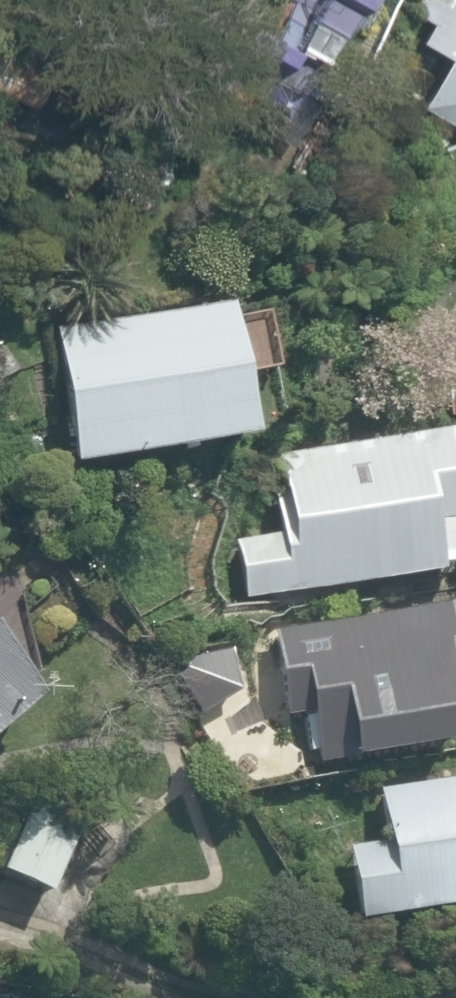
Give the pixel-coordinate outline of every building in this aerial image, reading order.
[(283,121),(297,96),(329,114),(349,78),(330,67),(367,0),(221,0),(203,32),(264,66),(245,100),(283,121)] [(455,125),(455,0),(450,0),(398,93),(455,125)] [(41,76),(0,60),(0,92),(30,103),(41,76)] [(52,331),(71,465),(246,440),(226,306),(52,331)] [(232,540),(240,601),(424,577),(425,581),(454,577),(447,524),(452,523),(440,433),(263,457),(273,534),(232,540)] [(313,769),(455,745),(455,706),(439,607),(290,633),(313,769)] [(242,664),(274,654),(268,632),(235,642),(242,664)] [(31,701),(0,636),(0,729),(31,701)] [(341,922),(455,906),(455,775),(373,787),(380,840),(330,847),(341,922)] [(45,895),(80,818),(31,796),(0,865),(0,874),(45,895)] [(19,980),(4,997),(41,997),(19,980)]
